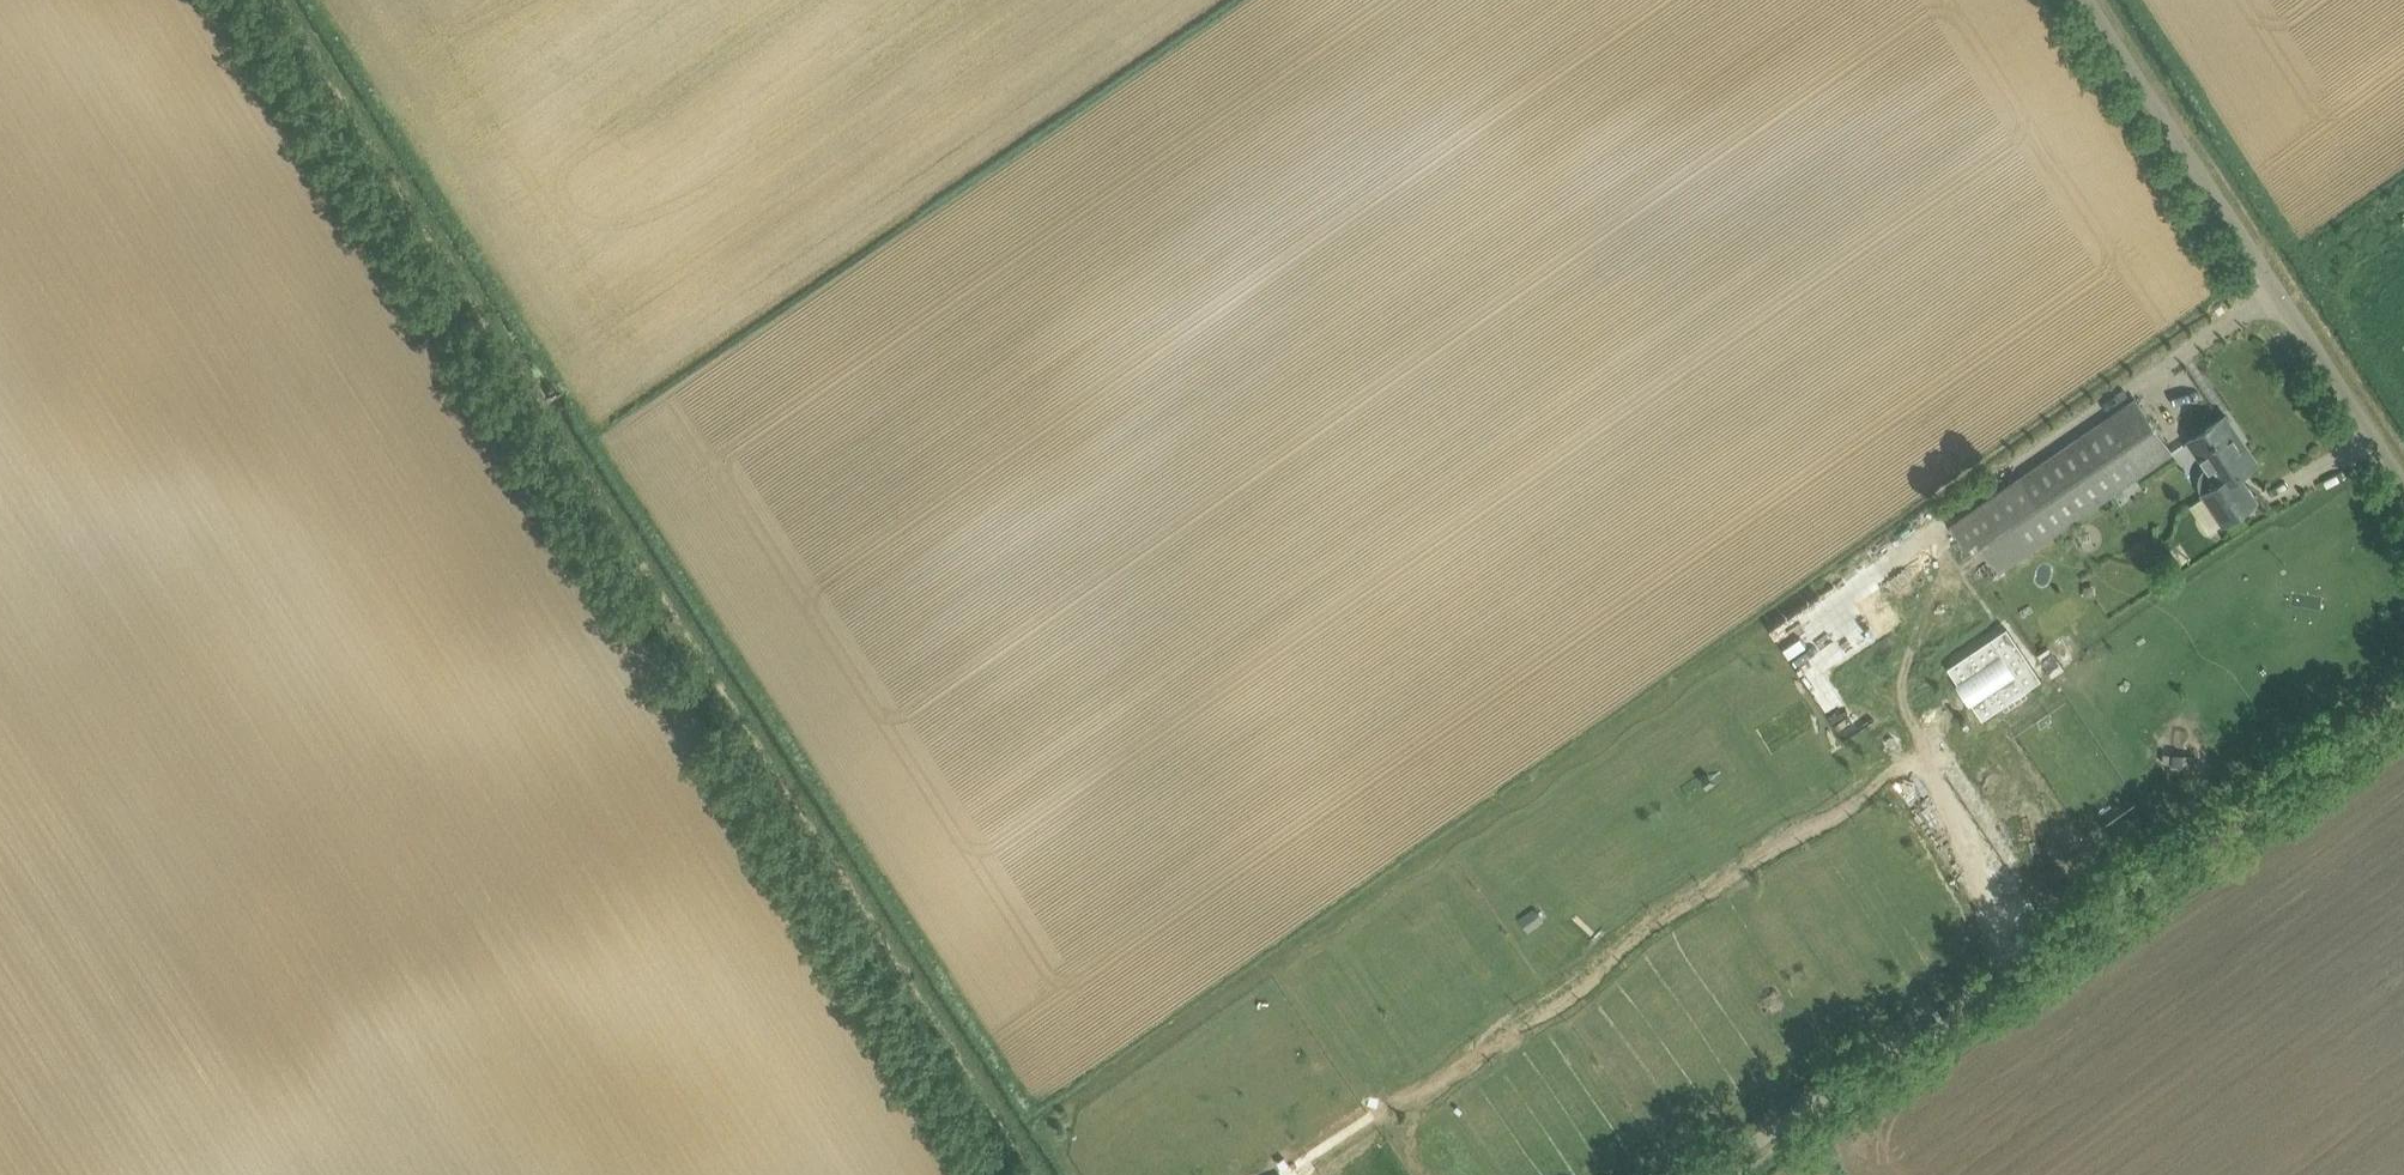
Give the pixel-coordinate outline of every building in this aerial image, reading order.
[(1999,569),(2152,466),(2172,452),(2135,399),(1993,496),(1951,524),(1965,544),(1977,537),(1999,569)] [(2239,474),(2256,463),(2244,444),(2241,446),(2222,418),(2188,441),(2206,466),(2202,471),(2199,479),(2200,486),(2202,493),(2218,482),(2221,486),(2239,474)] [(2257,500),(2239,474),(2221,486),(2218,482),(2202,493),(2201,494),(2202,496),(2190,504),(2197,515),(2200,514),(2210,530),(2221,522),(2222,524),(2257,500)]
